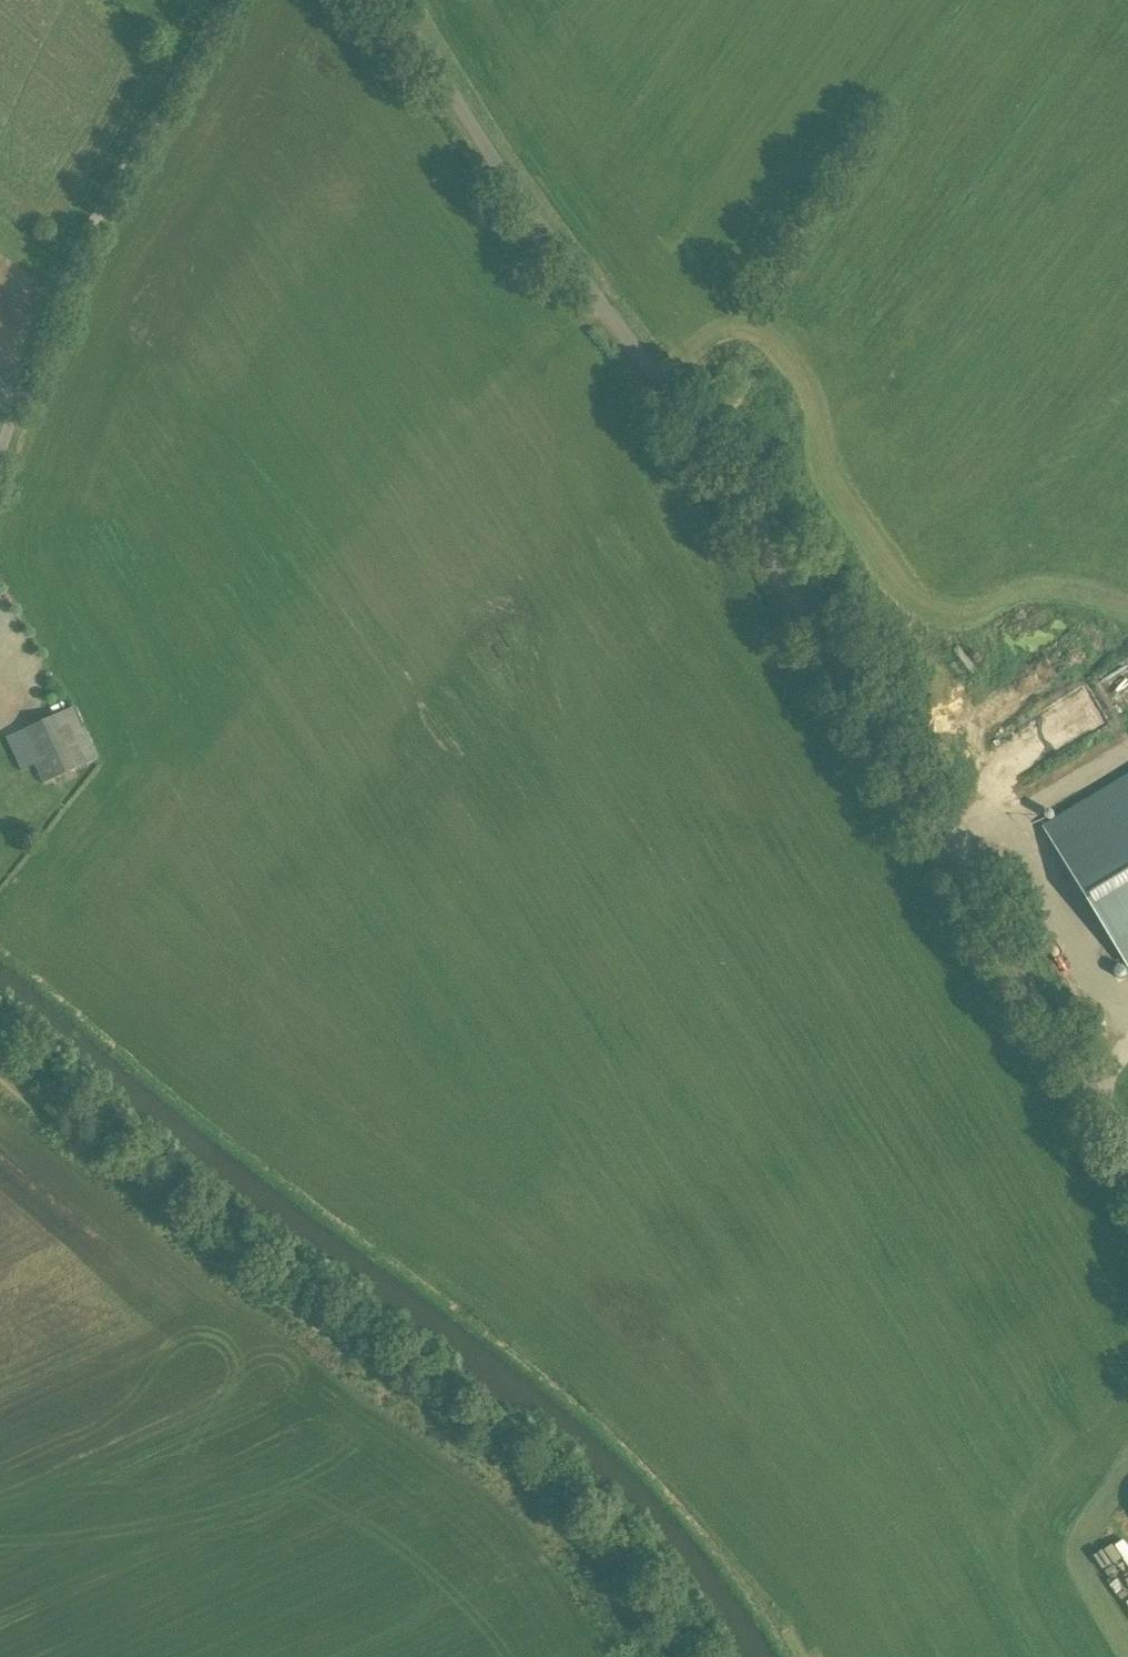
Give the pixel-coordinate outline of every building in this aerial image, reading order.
[(42,783),(95,760),(71,707),(18,731),(42,783)] [(1046,829),(1127,964),(1127,779),(1046,829)] [(1113,1544),(1127,1562),(1127,1542),(1123,1536),(1113,1544)]
